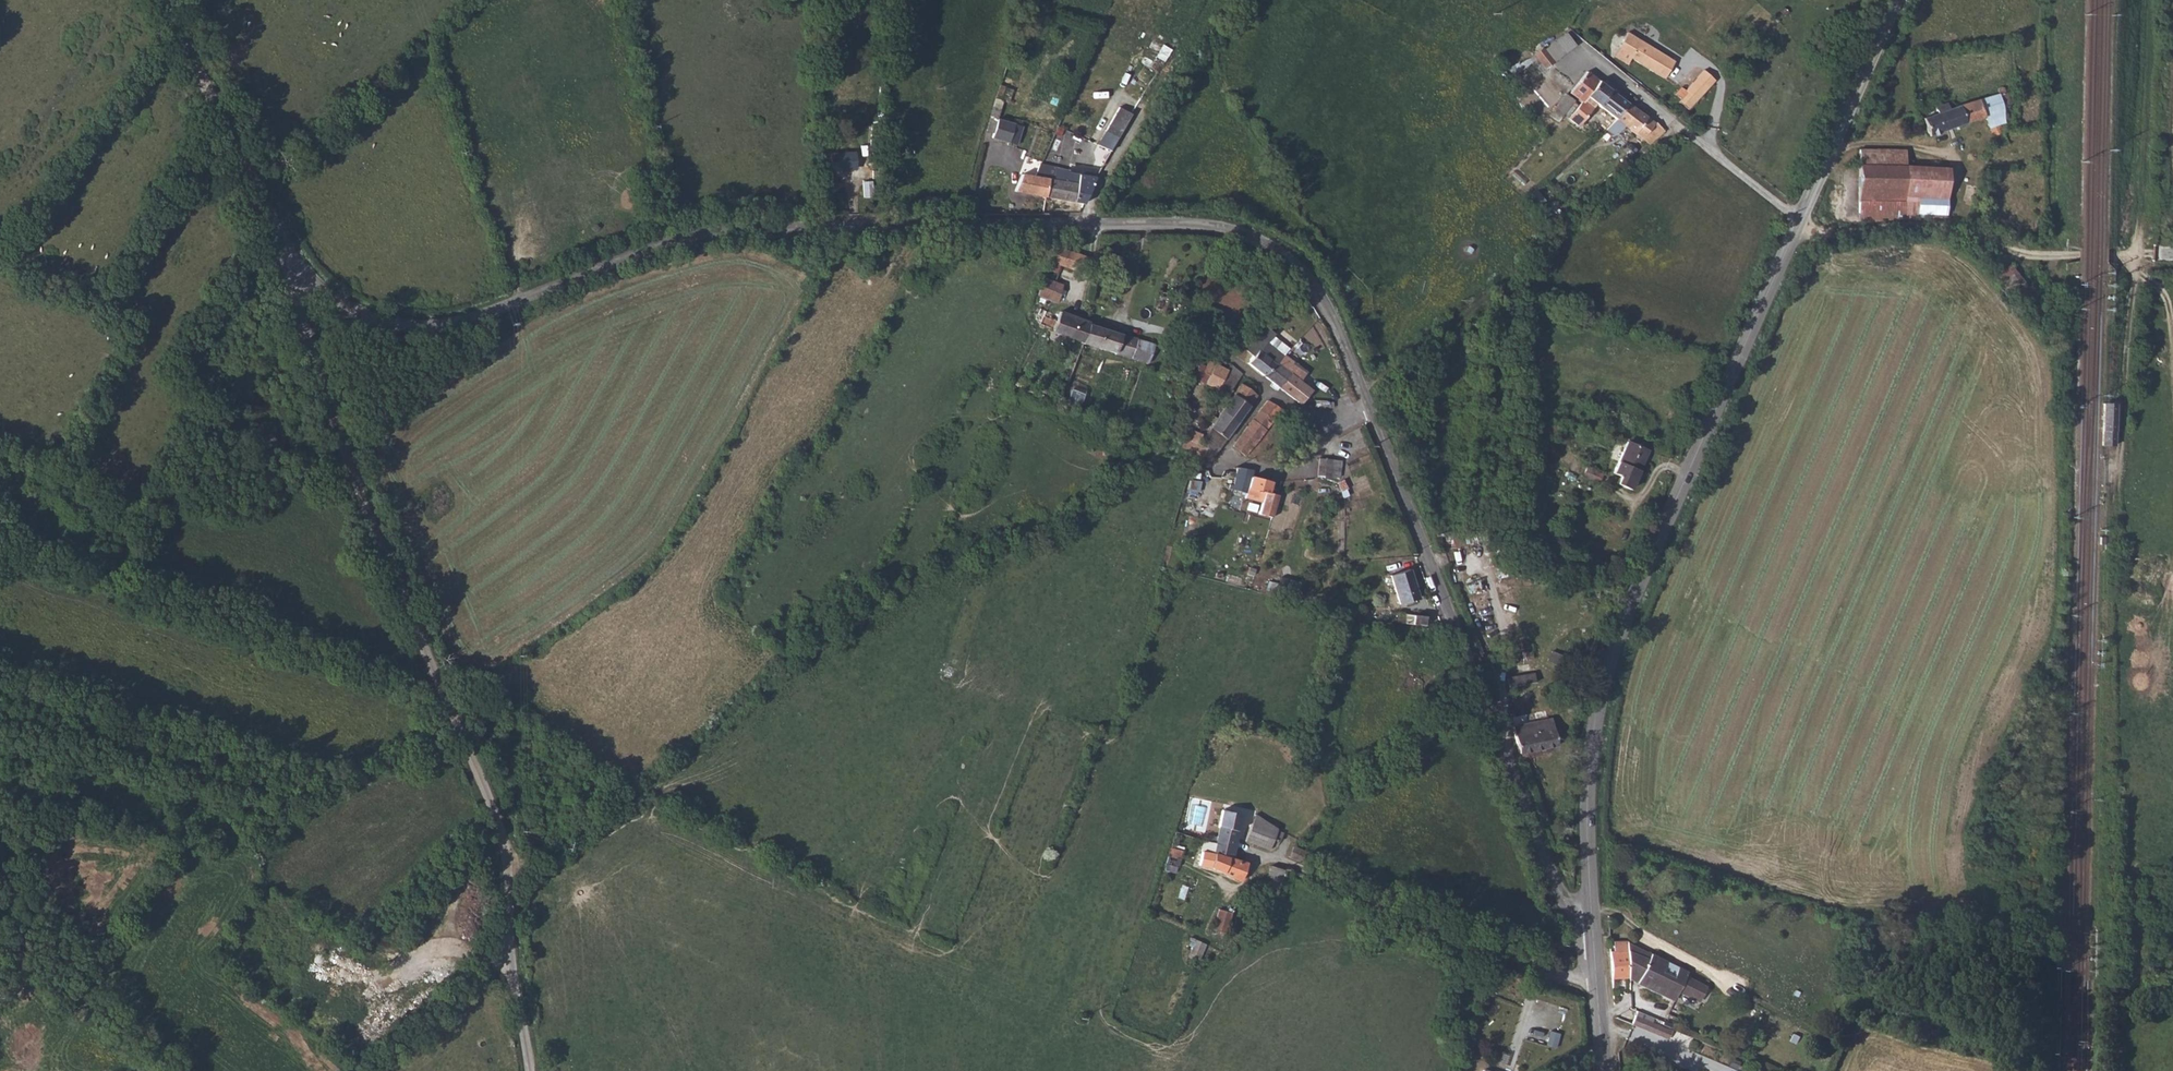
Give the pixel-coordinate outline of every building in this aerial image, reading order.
[(1633,37),(1627,33),(1614,56),(1627,65),(1630,59),(1663,79),(1673,62),(1636,39),(1633,37)] [(1118,37),(1114,47),(1130,55),(1135,45),(1118,37)] [(1541,47),(1533,53),(1544,68),(1552,62),(1541,47)] [(1702,71),(1684,90),(1696,100),(1714,81),(1702,71)] [(1598,127),(1605,132),(1610,126),(1627,105),(1584,73),(1568,94),(1580,103),(1567,118),(1576,125),(1588,109),(1603,121),(1598,127)] [(1010,101),(1013,87),(999,84),(996,97),(1010,101)] [(1682,88),(1676,94),(1681,99),(1679,102),(1687,109),(1696,100),(1684,90),(1682,88)] [(1948,111),(1937,115),(1923,120),(1929,137),(1987,119),(1987,129),(1993,140),(2003,136),(2000,126),(2005,124),(2000,109),(2011,106),(2005,92),(2003,89),(2000,89),(1998,91),(1999,94),(1948,111)] [(1563,95),(1551,110),(1559,117),(1571,101),(1563,95)] [(1627,105),(1610,126),(1629,139),(1645,119),(1627,105)] [(1935,110),(1937,115),(1948,111),(1946,106),(1935,110)] [(1108,132),(1118,139),(1133,115),(1122,109),(1108,132)] [(1046,111),(1043,123),(1057,126),(1060,114),(1046,111)] [(1645,119),(1629,139),(1648,145),(1664,131),(1645,119)] [(989,120),(985,134),(991,135),(990,139),(1006,144),(1011,126),(989,120)] [(872,126),(869,149),(878,150),(880,127),(872,126)] [(1055,127),(1045,159),(1071,167),(1080,134),(1055,127)] [(1860,150),(1859,167),(1905,169),(1905,152),(1860,150)] [(841,164),(841,170),(856,170),(856,155),(832,156),(831,164),(841,164)] [(1055,167),(1039,164),(1036,178),(1023,175),(1014,192),(1044,198),(1048,179),(1052,180),(1055,167)] [(1048,179),(1044,198),(1082,204),(1091,184),(1094,179),(1067,173),(1068,170),(1055,167),(1052,180),(1048,179)] [(1859,167),(1858,204),(1904,205),(1905,169),(1859,167)] [(1904,205),(1903,221),(1915,220),(1915,215),(1915,198),(1946,199),(1946,170),(1905,169),(1904,205)] [(1915,198),(1915,215),(1945,216),(1946,199),(1915,198)] [(1858,204),(1858,223),(1903,221),(1904,205),(1858,204)] [(1051,246),(1046,261),(1065,268),(1070,252),(1051,246)] [(1070,252),(1065,268),(1083,274),(1088,258),(1070,252)] [(2021,300),(2033,290),(2011,262),(1999,272),(2021,300)] [(1044,280),(1038,298),(1058,304),(1064,286),(1044,280)] [(1053,331),(1081,345),(1082,344),(1090,326),(1091,324),(1061,313),(1053,331)] [(1090,326),(1082,344),(1146,363),(1150,364),(1155,345),(1090,326)] [(1247,348),(1254,355),(1254,356),(1249,363),(1264,376),(1283,355),(1290,348),(1273,335),(1274,334),(1266,326),(1247,348)] [(1283,355),(1264,376),(1273,383),(1279,388),(1289,396),(1301,383),(1288,373),(1296,364),(1286,355),(1283,355)] [(1201,364),(1194,376),(1202,381),(1205,375),(1210,379),(1207,385),(1224,394),(1223,395),(1229,398),(1234,390),(1231,389),(1221,381),(1228,371),(1210,362),(1209,364),(1206,362),(1204,365),(1201,364)] [(1228,371),(1221,381),(1231,389),(1242,374),(1232,365),(1228,371)] [(1070,397),(1083,400),(1086,386),(1073,382),(1070,397)] [(1242,384),(1234,396),(1250,407),(1258,396),(1242,384)] [(1187,454),(1186,458),(1193,460),(1195,459),(1210,462),(1250,407),(1234,396),(1202,442),(1201,441),(1204,436),(1191,430),(1191,432),(1182,451),(1187,454)] [(1268,401),(1262,409),(1275,419),(1282,410),(1268,401)] [(2118,401),(2103,401),(2102,444),(2116,444),(2118,401)] [(1235,446),(1246,457),(1275,419),(1262,409),(1235,446)] [(1625,443),(1611,474),(1617,477),(1613,485),(1626,491),(1645,451),(1625,443)] [(1321,459),(1319,476),(1330,477),(1332,460),(1321,459)] [(1237,467),(1231,490),(1246,495),(1248,489),(1256,491),(1254,501),(1267,504),(1271,482),(1251,478),(1253,470),(1237,467)] [(1586,467),(1582,475),(1596,480),(1599,473),(1586,467)] [(1409,569),(1390,575),(1399,604),(1418,598),(1409,569)] [(1398,614),(1397,623),(1424,625),(1424,617),(1398,614)] [(1536,673),(1509,676),(1510,686),(1537,684),(1536,673)] [(1515,724),(1527,721),(1525,715),(1513,717),(1515,724)] [(1551,717),(1512,726),(1519,753),(1557,745),(1554,732),(1551,717)] [(1222,810),(1216,843),(1234,849),(1242,815),(1222,810)] [(1246,842),(1269,852),(1273,842),(1278,843),(1283,835),(1276,832),(1276,830),(1255,815),(1246,842)] [(1216,843),(1205,841),(1200,864),(1212,867),(1242,882),(1246,864),(1232,859),(1228,857),(1215,852),(1216,843)] [(1234,849),(1216,843),(1215,852),(1228,857),(1232,859),(1234,849)] [(1172,847),(1167,867),(1178,870),(1183,849),(1172,847)] [(1294,848),(1290,858),(1312,868),(1316,857),(1294,848)] [(1273,863),(1263,891),(1276,897),(1287,869),(1273,863)] [(1214,929),(1226,932),(1232,912),(1219,909),(1214,929)] [(1192,951),(1204,956),(1208,944),(1196,939),(1192,951)] [(1629,950),(1610,951),(1612,968),(1612,979),(1628,978),(1630,979),(1629,950)] [(1648,960),(1629,950),(1630,979),(1669,998),(1673,988),(1699,1001),(1706,987),(1685,976),(1687,972),(1651,955),(1648,960)] [(1893,966),(1884,964),(1881,974),(1889,976),(1893,966)] [(1636,1013),(1631,1025),(1667,1041),(1670,1032),(1652,1025),(1653,1020),(1636,1013)]
